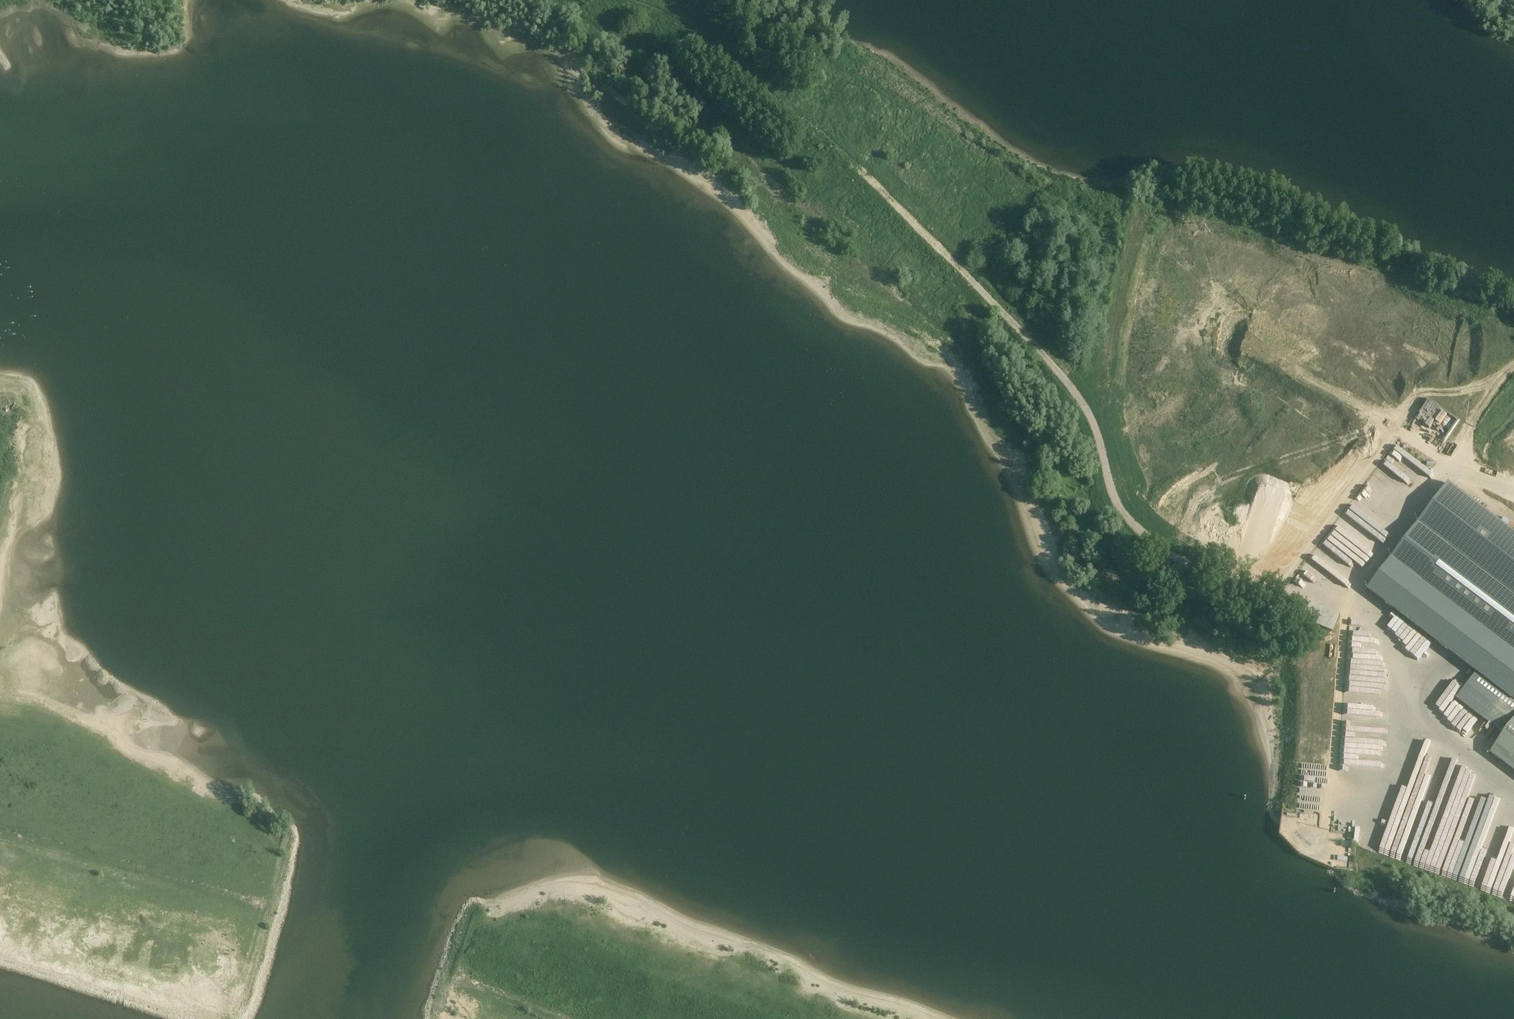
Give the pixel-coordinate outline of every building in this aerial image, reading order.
[(1423,474),(1428,467),(1396,444),(1385,460),(1424,488),(1431,479),(1423,474)] [(1368,590),(1477,672),(1457,698),(1505,735),(1499,743),(1491,739),(1484,749),(1491,754),(1513,771),(1513,533),(1448,483),(1368,590)] [(1378,527),(1383,521),(1353,499),(1331,529),(1346,540),(1339,550),(1365,569),(1390,535),(1378,527)] [(1302,618),(1332,631),(1339,615),(1308,602),(1302,618)] [(1397,625),(1391,632),(1413,649),(1421,639),(1426,642),(1429,638),(1399,614),(1392,622),(1397,625)] [(1359,659),(1359,645),(1348,644),(1348,659),(1359,659)] [(1360,683),(1346,682),(1345,704),(1385,707),(1386,690),(1359,688),(1360,683)] [(1360,846),(1378,853),(1408,766),(1403,764),(1405,758),(1392,753),(1360,846)] [(1438,794),(1441,795),(1446,781),(1432,776),(1430,781),(1428,780),(1423,792),(1426,793),(1426,795),(1436,799),(1438,794)] [(1471,793),(1459,830),(1464,832),(1461,842),(1460,842),(1458,846),(1463,848),(1466,838),(1471,840),(1481,810),(1477,809),(1481,797),(1471,793)]
